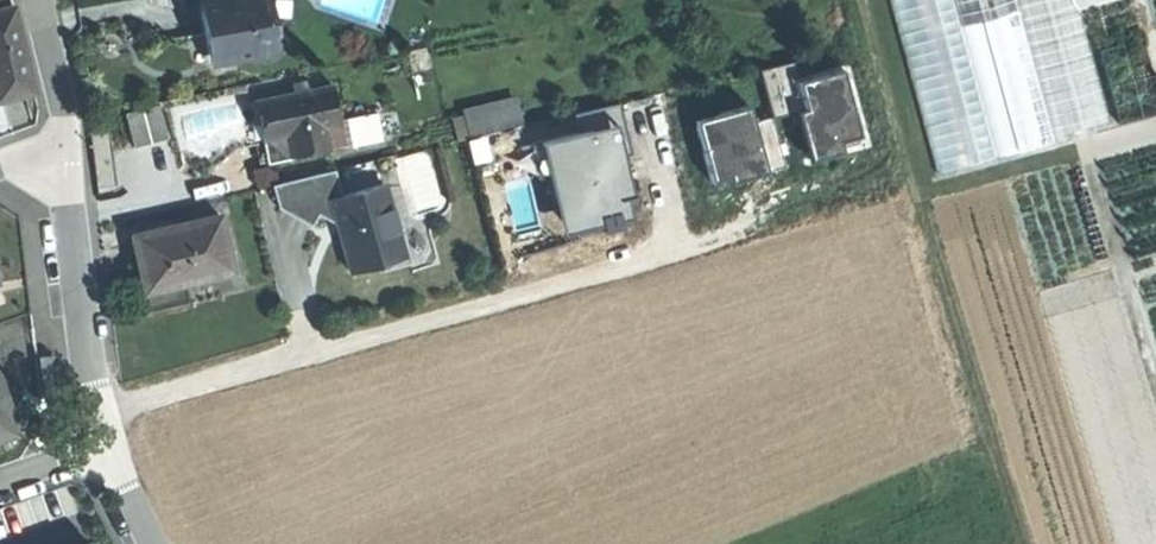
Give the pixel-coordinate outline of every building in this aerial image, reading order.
[(271,56),(261,0),(228,0),(208,4),(210,17),(195,20),(198,39),(202,60),(212,66),(271,56)] [(932,172),(1048,141),(1011,0),(886,0),(932,172)] [(1048,141),(1106,126),(1075,8),(1102,0),(1011,0),(1048,141)] [(195,20),(210,17),(208,4),(192,6),(195,20)] [(14,5),(0,8),(0,100),(15,96),(34,92),(14,5)] [(437,118),(495,104),(484,58),(426,72),(437,118)] [(324,126),(340,123),(332,84),(254,101),(259,124),(262,139),(286,135),(290,151),(328,143),(324,126)] [(578,134),(538,144),(558,228),(600,218),(602,226),(632,219),(618,159),(632,156),(620,103),(574,114),(578,134)] [(227,105),(173,118),(179,147),(209,140),(208,135),(233,129),(227,105)] [(150,107),(116,116),(125,150),(160,141),(150,107)] [(340,125),(343,140),(381,132),(376,112),(375,109),(358,112),(359,116),(346,118),(347,124),(340,125)] [(324,126),(328,143),(343,140),(340,125),(340,123),(324,126)] [(286,135),(262,139),(267,162),(291,157),(290,151),(286,135)] [(266,167),(246,173),(250,190),(271,184),(266,167)] [(335,172),(272,186),(279,209),(312,227),(318,215),(339,226),(352,274),(366,270),(381,265),(383,272),(411,264),(397,212),(392,214),(384,185),(342,197),(335,172)] [(185,283),(231,271),(220,215),(133,236),(141,270),(151,313),(190,304),(185,283)] [(20,433),(4,391),(0,378),(0,440),(20,433)]
